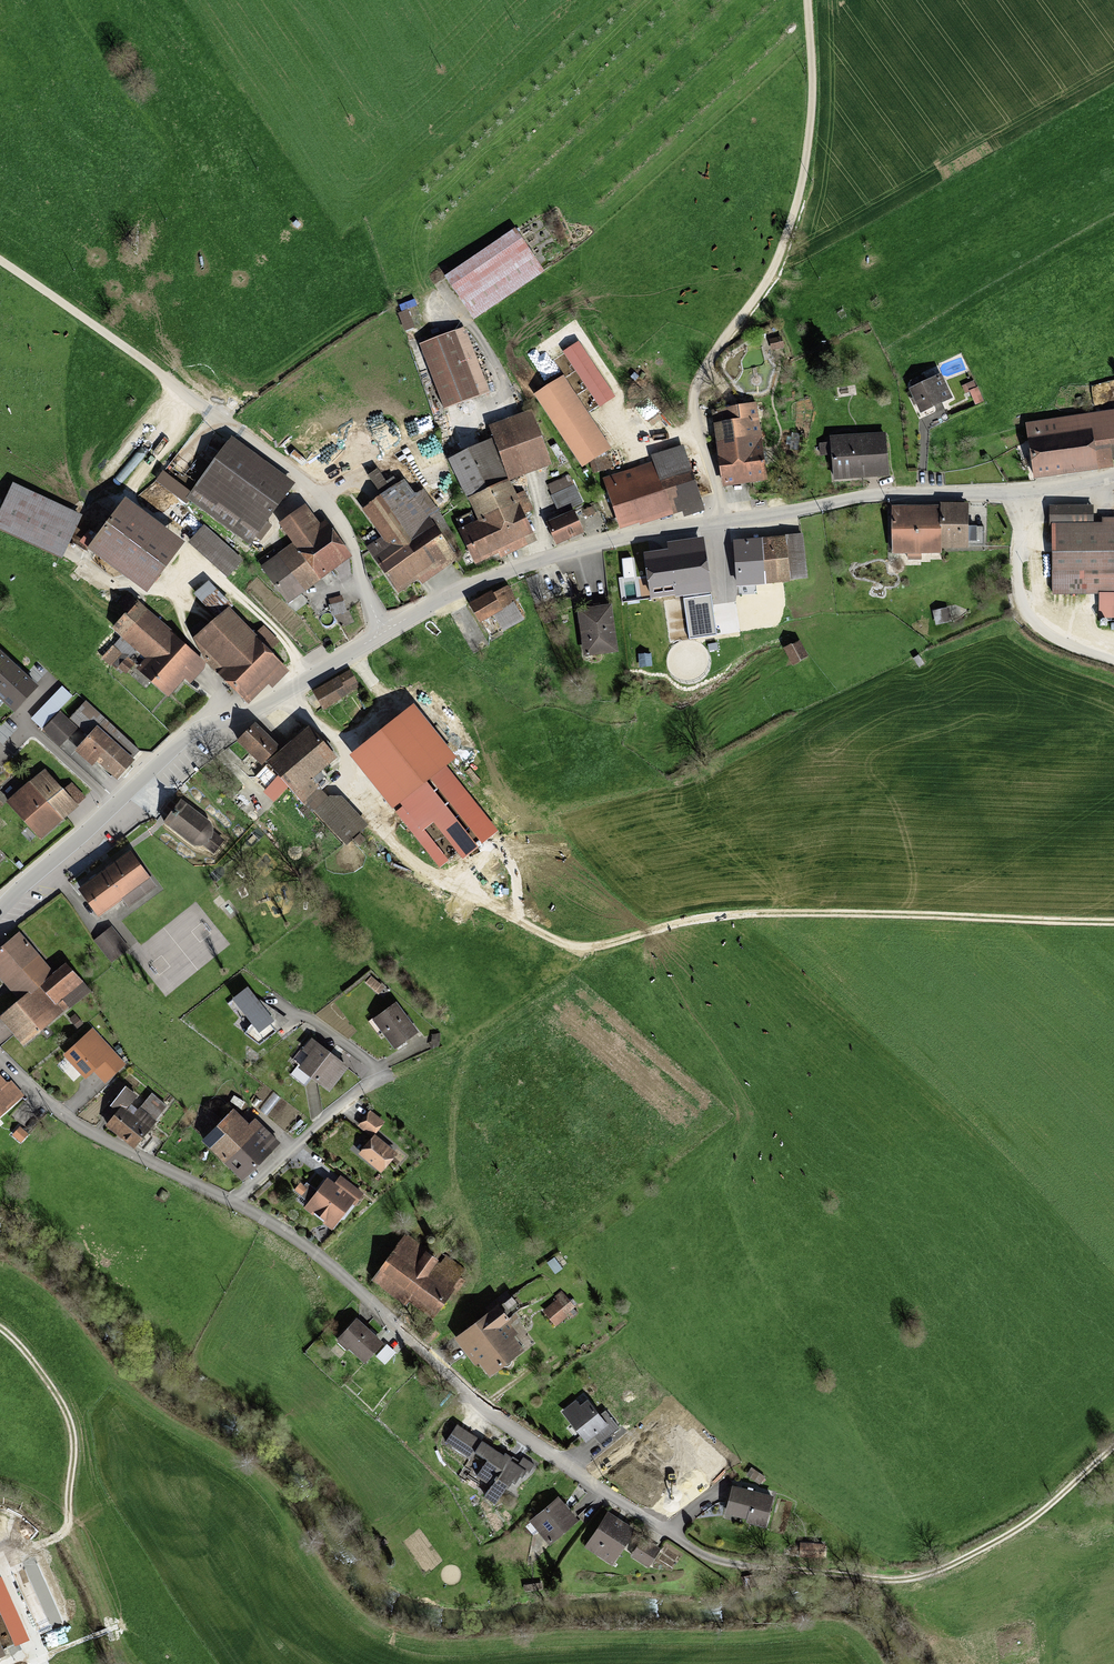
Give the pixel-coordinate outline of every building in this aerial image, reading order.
[(540,270),(513,231),(448,277),(475,315),(540,270)] [(484,391),(462,330),(421,345),(443,406),(484,391)] [(781,336),(769,339),(772,350),(784,347),(781,336)] [(949,397),(937,375),(910,389),(923,412),(949,397)] [(605,446),(561,379),(534,396),(578,463),(605,446)] [(664,421),(645,398),(639,403),(658,427),(664,421)] [(766,478),(752,408),(711,416),(726,487),(766,478)] [(1027,424),(1035,476),(1111,465),(1110,460),(1113,460),(1113,411),(1027,424)] [(475,558),(527,536),(504,480),(546,462),(526,413),(488,429),(493,439),(450,457),(478,523),(463,529),(475,558)] [(885,474),(882,434),(830,438),(833,478),(885,474)] [(248,540),(288,484),(228,441),(188,497),(248,540)] [(705,509),(683,445),(652,455),(654,461),(603,478),(620,529),(638,523),(639,526),(682,511),(684,516),(705,509)] [(564,464),(557,454),(549,459),(555,469),(564,464)] [(610,467),(607,458),(591,463),(595,473),(610,467)] [(396,589),(450,554),(421,511),(411,495),(406,499),(397,485),(389,490),(376,470),(370,474),(383,494),(361,508),(380,537),(368,545),(396,589)] [(579,503),(569,477),(549,484),(559,511),(579,503)] [(10,484),(0,504),(0,531),(58,559),(78,517),(10,484)] [(180,543),(121,499),(84,548),(143,592),(180,543)] [(983,524),(965,524),(965,503),(939,503),(939,507),(890,507),(890,556),(940,556),(940,551),(983,551),(983,524)] [(1113,590),(1113,520),(1090,521),(1090,506),(1051,507),(1054,591),(1113,590)] [(349,559),(322,521),(316,526),(302,507),(277,526),(290,545),(260,566),(288,604),(349,559)] [(581,533),(572,512),(546,523),(555,544),(581,533)] [(186,543),(225,578),(241,560),(202,525),(186,543)] [(803,579),(799,535),(732,540),(736,585),(803,579)] [(711,591),(703,537),(668,542),(669,549),(644,552),(651,598),(675,595),(675,597),(711,591)] [(223,608),(227,612),(231,607),(205,581),(191,595),(213,618),(223,608)] [(522,620),(505,586),(470,604),(487,638),(522,620)] [(717,635),(711,594),(684,598),(689,638),(717,635)] [(130,664),(165,698),(182,680),(186,683),(202,666),(135,601),(132,603),(125,595),(117,603),(124,610),(112,623),(122,632),(109,645),(119,654),(112,661),(123,672),(130,664)] [(345,610),(342,597),(328,601),(331,614),(345,610)] [(615,653),(608,606),(577,610),(584,658),(615,653)] [(213,618),(191,640),(219,668),(215,673),(244,702),(264,682),(269,687),(285,671),(267,654),(278,643),(261,626),(251,636),(227,612),(223,608),(213,618)] [(543,623),(551,620),(548,614),(541,617),(543,623)] [(806,660),(797,642),(784,648),(793,666),(806,660)] [(0,653),(0,702),(14,715),(38,689),(0,653)] [(348,670),(337,677),(345,690),(356,683),(348,670)] [(335,678),(301,697),(311,716),(345,696),(335,678)] [(68,718),(85,734),(76,743),(112,780),(131,761),(128,758),(135,752),(84,702),(68,718)] [(413,710),(354,756),(443,867),(501,820),(413,710)] [(39,732),(55,748),(74,729),(58,713),(39,732)] [(251,724),(235,742),(259,765),(276,747),(251,724)] [(333,757),(305,726),(264,763),(303,806),(321,790),(310,778),(333,757)] [(275,780),(259,765),(248,778),(263,792),(275,780)] [(6,804),(38,839),(83,798),(69,783),(61,791),(42,771),(6,804)] [(326,797),(310,812),(345,849),(364,831),(363,822),(339,796),(326,797)] [(179,800),(161,821),(188,846),(199,847),(210,856),(222,842),(211,833),(208,823),(179,800)] [(126,852),(76,890),(96,917),(120,899),(126,908),(153,888),(126,852)] [(109,927),(92,941),(111,963),(128,950),(109,927)] [(0,947),(0,983),(16,1002),(0,1016),(0,1023),(21,1048),(67,1010),(59,1001),(80,984),(62,963),(51,973),(17,932),(0,947)] [(369,979),(362,985),(374,997),(380,990),(369,979)] [(283,1031),(253,985),(233,999),(252,1027),(248,1033),(264,1044),(283,1031)] [(394,1003),(370,1022),(393,1051),(417,1033),(394,1003)] [(129,1066),(94,1027),(57,1060),(79,1085),(96,1070),(108,1084),(129,1066)] [(341,1064),(309,1039),(301,1049),(307,1054),(290,1076),(303,1086),(309,1078),(322,1088),(341,1064)] [(20,1095),(7,1080),(4,1083),(0,1079),(0,1112),(20,1095)] [(119,1106),(102,1127),(130,1150),(160,1113),(144,1100),(135,1111),(127,1104),(134,1096),(123,1087),(112,1101),(119,1106)] [(230,1110),(199,1142),(239,1182),(277,1144),(253,1120),(247,1126),(230,1110)] [(460,1279),(403,1235),(368,1281),(401,1307),(405,1301),(429,1320),(460,1279)] [(559,1295),(541,1312),(555,1327),(573,1310),(559,1295)] [(494,1307),(454,1340),(487,1380),(521,1352),(508,1336),(526,1321),(518,1312),(506,1322),(494,1307)] [(354,1321),(335,1341),(360,1364),(379,1344),(354,1321)] [(771,1497),(730,1487),(722,1519),(763,1529),(771,1497)] [(555,1498),(527,1523),(548,1546),(575,1522),(555,1498)] [(605,1514),(583,1550),(611,1567),(633,1531),(605,1514)] [(639,1538),(628,1557),(646,1568),(657,1549),(639,1538)] [(823,1545),(799,1546),(799,1559),(823,1558),(823,1545)] [(0,1577),(0,1612),(15,1647),(29,1640),(1,1577),(0,1577)]
